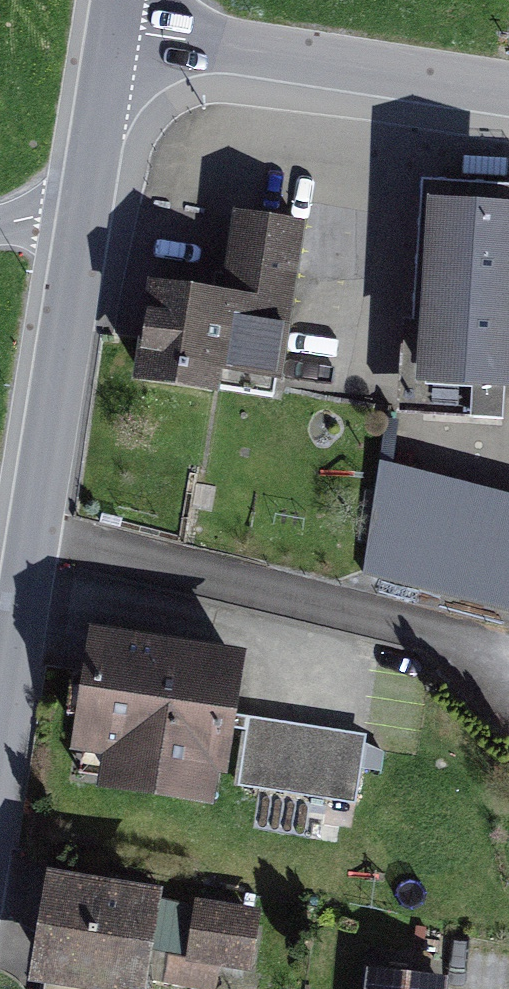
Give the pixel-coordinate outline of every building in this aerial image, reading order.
[(414,200),(408,346),(394,345),(390,440),(502,444),(506,358),(508,358),(508,204),(414,200)] [(305,240),(232,230),(221,313),(143,302),(130,401),(219,413),(222,390),(283,398),(305,240)] [(380,478),(368,592),(508,634),(508,513),(380,478)] [(239,671),(99,649),(81,767),(116,773),(110,808),(215,825),(239,671)] [(368,736),(246,719),(235,790),(358,807),(368,736)] [(43,887),(29,988),(138,988),(150,901),(43,887)] [(260,920),(191,912),(184,971),(252,980),(260,920)]
